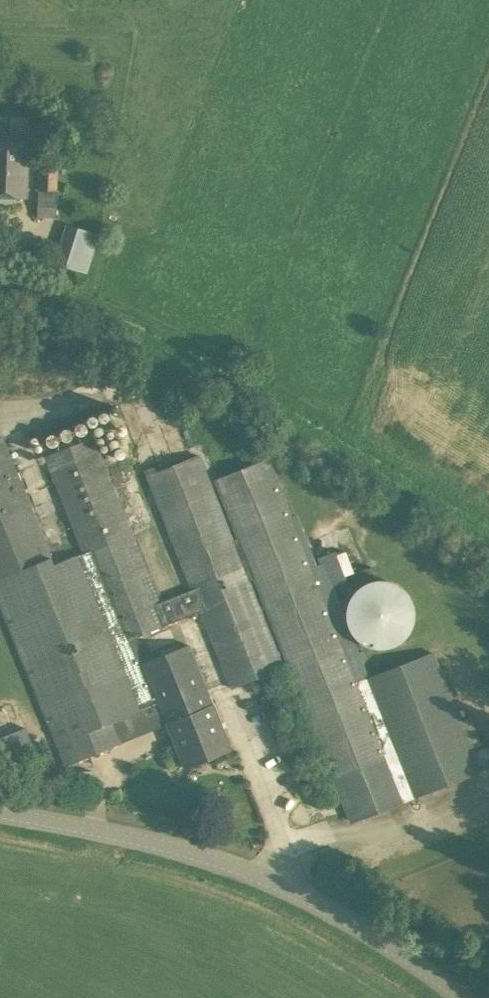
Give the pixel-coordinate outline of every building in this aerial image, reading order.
[(27,197),(27,151),(28,151),(29,134),(0,133),(0,197),(27,197)] [(66,157),(39,156),(36,218),(55,219),(58,168),(66,169),(66,157)] [(85,255),(83,225),(65,226),(67,266),(89,265),(88,255),(85,255)] [(182,408),(127,430),(145,475),(189,586),(193,585),(202,609),(232,686),(257,751),(308,731),(283,666),(249,580),(233,540),(199,454),(182,408)] [(0,437),(0,608),(4,618),(64,766),(121,742),(166,724),(184,767),(230,749),(211,703),(213,703),(189,643),(150,659),(139,634),(116,643),(80,551),(43,457),(39,448),(30,425),(3,436),(0,437)] [(69,446),(43,457),(80,551),(132,531),(102,457),(94,437),(69,446)] [(268,457),(214,479),(237,539),(233,540),(249,580),(253,579),(287,664),(332,781),(349,823),(400,803),(399,802),(411,797),(411,798),(477,772),(431,655),(368,679),(332,587),(347,581),(345,575),(353,572),(344,551),(336,555),(334,551),(317,557),(320,564),(311,567),(275,474),(268,457)] [(132,531),(80,551),(116,643),(139,634),(202,609),(193,585),(189,586),(158,598),(132,531)] [(418,612),(419,609),(419,605),(418,602),(418,599),(417,596),(415,593),(414,590),(412,588),(410,585),(408,583),(405,581),(403,579),(400,578),(397,576),(394,575),(391,575),(388,574),(385,574),(381,574),(378,575),(375,575),(372,576),(369,578),(366,579),(364,581),(361,583),(359,585),(357,588),(355,590),(354,593),(353,596),(352,599),(351,602),(351,606),(351,609),(351,612),(351,615),(352,618),(353,621),(355,624),(356,627),(358,629),(360,632),(363,634),(365,636),(368,637),(371,639),(374,640),(377,641),(380,641),(383,642),(386,642),(389,641),(393,641),(396,640),(399,639),(401,637),(404,636),(407,634),(409,632),(411,629),(413,627),(415,624),(416,621),(417,618),(418,615),(418,612)]
